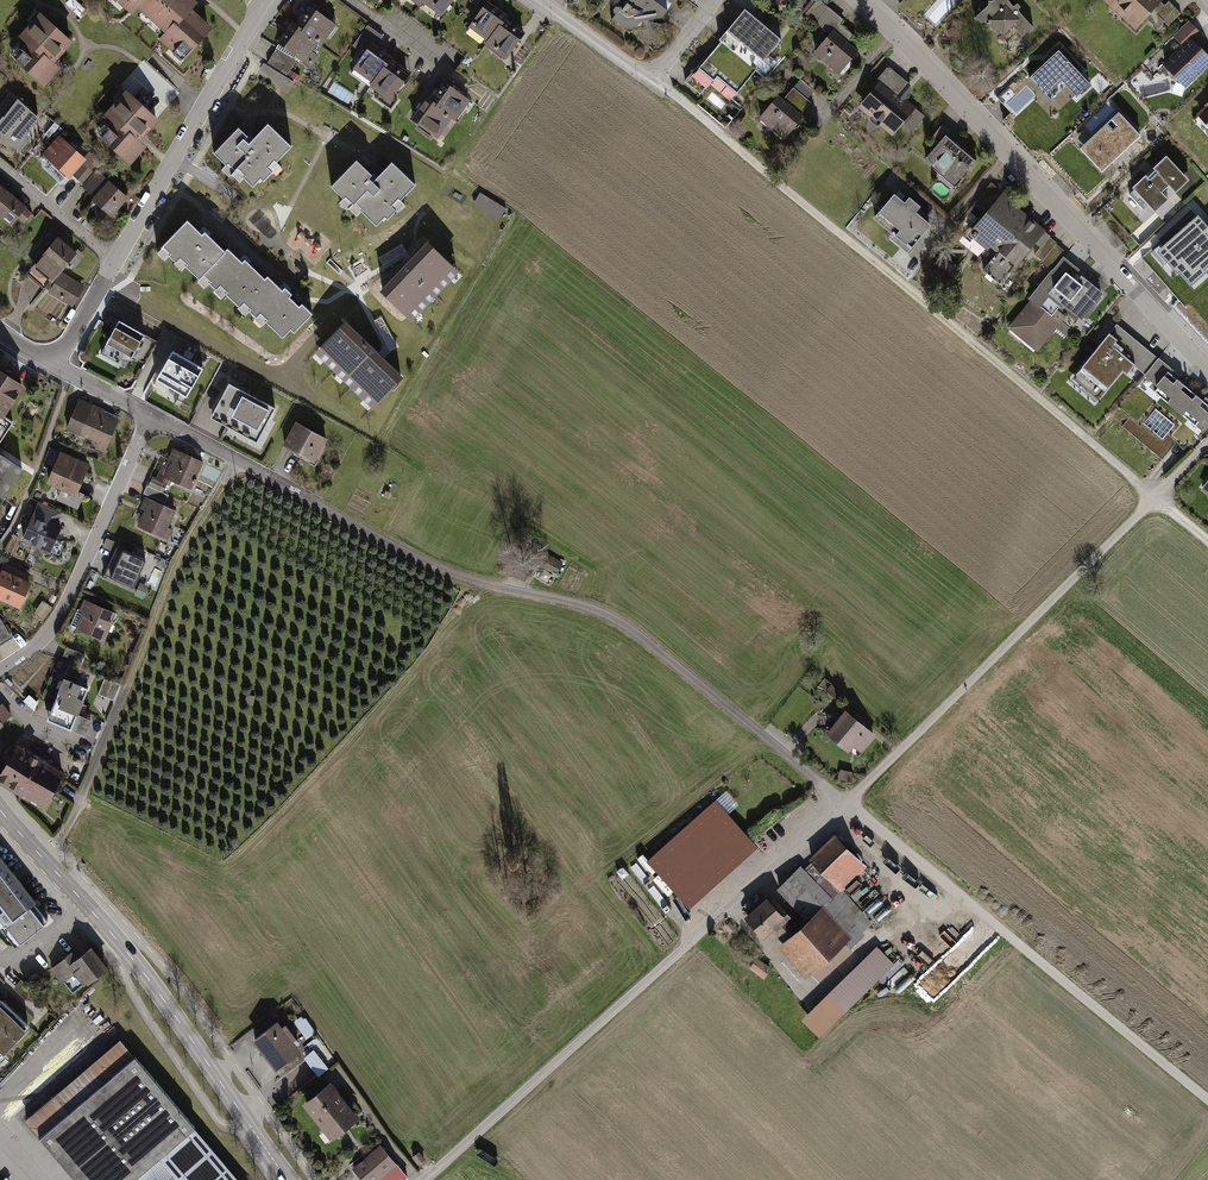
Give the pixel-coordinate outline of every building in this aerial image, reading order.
[(133,18),(138,11),(166,34),(160,42),(186,64),(214,29),(193,11),(198,5),(192,0),(111,0),(133,18)] [(414,8),(417,4),(436,18),(449,0),(404,0),(414,8)] [(655,0),(625,0),(612,19),(625,28),(635,27),(640,21),(661,18),(667,8),(655,0)] [(860,51),(846,40),(851,34),(839,23),(842,19),(821,0),(817,0),(805,13),(826,32),(811,49),(839,74),(860,51)] [(1008,0),(994,0),(974,19),(987,23),(990,20),(1003,34),(1012,26),(1021,37),(1032,27),(1008,0)] [(1159,0),(1104,0),(1102,2),(1133,31),(1161,2),(1159,0)] [(1147,21),(1157,30),(1166,21),(1170,25),(1182,13),(1170,0),(1168,0),(1147,21)] [(504,17),(484,3),(465,29),(483,41),(479,47),(500,61),(519,34),(501,21),(504,17)] [(781,37),(745,7),(727,28),(763,58),(781,37)] [(331,26),(305,8),(292,28),(287,24),(272,46),(298,63),(312,44),(316,47),(331,26)] [(55,65),(73,44),(39,14),(17,40),(28,49),(15,63),(46,89),(62,71),(55,65)] [(1189,22),(1173,38),(1182,46),(1162,65),(1186,89),(1207,68),(1207,57),(1194,43),(1202,35),(1189,22)] [(723,38),(689,77),(701,87),(710,77),(731,94),(755,66),(723,38)] [(390,58),(369,43),(350,67),(369,81),(365,87),(385,102),(405,77),(386,63),(390,58)] [(1078,75),(1056,51),(1022,82),(1044,106),(1078,75)] [(906,84),(886,68),(854,108),(891,137),(915,108),(897,95),(906,84)] [(776,97),(755,120),(779,141),(801,116),(797,113),(807,102),(803,99),(810,92),(798,81),(780,101),(776,97)] [(466,103),(441,84),(427,103),(423,99),(407,122),(431,139),(445,120),(451,124),(466,103)] [(157,121),(125,93),(103,117),(110,123),(98,137),(130,166),(146,149),(138,143),(157,121)] [(18,101),(11,95),(0,109),(0,118),(2,120),(18,101)] [(18,101),(2,120),(0,123),(0,140),(20,156),(32,141),(27,137),(41,120),(18,101)] [(1196,112),(1207,126),(1207,101),(1196,112)] [(1118,110),(1079,147),(1100,170),(1140,134),(1118,110)] [(246,133),(238,126),(213,152),(242,179),(245,177),(253,184),(291,145),(267,122),(248,143),(242,137),(246,133)] [(947,131),(941,126),(930,139),(937,145),(922,162),(951,188),(973,164),(942,137),(947,131)] [(83,159),(58,137),(41,156),(65,178),(83,159)] [(1187,177),(1165,154),(1151,167),(1155,171),(1146,179),(1143,176),(1131,187),(1154,210),(1166,198),(1160,191),(1168,183),(1174,190),(1187,177)] [(369,175),(354,161),(331,186),(361,214),(363,212),(377,224),(414,184),(392,163),(373,183),(367,177),(369,175)] [(129,200),(97,170),(81,187),(103,207),(95,215),(106,225),(129,200)] [(0,188),(0,218),(12,228),(27,210),(0,188)] [(1020,206),(1001,191),(964,237),(985,253),(989,249),(1014,269),(1044,231),(1016,210),(1020,206)] [(480,193),(474,203),(499,219),(505,209),(480,193)] [(907,254),(930,227),(916,215),(921,209),(910,199),(905,205),(894,196),(873,220),(889,234),(886,237),(907,254)] [(1157,252),(1177,273),(1179,272),(1192,286),(1206,273),(1204,270),(1207,267),(1207,226),(1198,215),(1157,252)] [(200,232),(187,219),(158,246),(166,255),(170,252),(183,266),(186,263),(199,277),(203,272),(226,296),(230,292),(249,312),(253,308),(266,323),(269,320),(281,332),(289,325),(293,329),(309,315),(282,286),(280,288),(267,274),(264,277),(245,257),(241,260),(227,245),(223,249),(203,228),(200,232)] [(73,306),(84,286),(63,274),(77,254),(58,240),(60,237),(51,230),(41,242),(50,248),(28,274),(44,287),(41,289),(73,306)] [(364,248),(375,246),(373,237),(362,239),(364,248)] [(1060,250),(1048,239),(1034,257),(1046,267),(1060,250)] [(427,243),(379,292),(411,322),(458,273),(427,243)] [(1080,271),(1064,258),(1037,290),(1039,292),(1014,322),(1041,344),(1064,316),(1055,309),(1062,301),(1083,318),(1102,295),(1077,274),(1080,271)] [(144,331),(118,317),(102,346),(128,360),(144,331)] [(346,323),(315,354),(373,410),(403,378),(346,323)] [(1117,341),(1109,334),(1076,375),(1101,395),(1123,370),(1127,373),(1135,363),(1145,372),(1156,360),(1123,333),(1117,341)] [(182,400),(202,366),(173,350),(153,384),(182,400)] [(1156,360),(1145,372),(1159,384),(1154,390),(1195,425),(1198,421),(1206,427),(1207,425),(1207,405),(1169,373),(1171,371),(1156,360)] [(24,389),(0,373),(0,441),(10,426),(3,421),(24,389)] [(274,406),(228,381),(209,415),(255,440),(274,406)] [(103,454),(119,418),(78,401),(66,430),(97,443),(94,450),(103,454)] [(1182,424),(1155,401),(1136,423),(1129,417),(1122,425),(1161,458),(1175,442),(1170,438),(1182,424)] [(328,437),(297,420),(284,444),(315,461),(328,437)] [(202,463),(172,449),(166,461),(170,463),(163,479),(189,491),(202,463)] [(76,496),(89,467),(59,454),(46,484),(76,496)] [(1,501),(20,472),(0,459),(0,500),(1,501)] [(168,529),(175,511),(144,498),(132,526),(168,542),(172,531),(168,529)] [(61,514),(37,504),(21,543),(51,555),(62,528),(56,525),(61,514)] [(132,590),(145,562),(115,548),(110,558),(114,560),(106,577),(132,590)] [(556,577),(563,566),(541,554),(534,565),(556,577)] [(4,564),(0,572),(0,601),(20,610),(34,577),(4,564)] [(93,582),(89,590),(96,593),(100,585),(93,582)] [(115,614),(85,601),(73,629),(103,642),(115,614)] [(12,639),(0,620),(0,647),(12,639)] [(88,691),(62,681),(46,720),(85,736),(91,721),(78,716),(88,691)] [(3,704),(0,707),(0,730),(3,728),(1,725),(12,718),(3,704)] [(858,755),(875,734),(845,710),(826,733),(849,752),(851,749),(858,755)] [(21,746),(0,781),(44,807),(65,772),(21,746)] [(853,772),(840,769),(838,778),(850,781),(853,772)] [(686,908),(756,846),(715,800),(645,862),(686,908)] [(868,870),(835,834),(809,858),(842,893),(868,870)] [(0,858),(0,917),(6,924),(1,928),(13,943),(18,939),(20,942),(46,921),(33,903),(35,902),(0,858)] [(824,905),(831,899),(802,866),(777,887),(806,920),(824,905)] [(786,916),(768,895),(746,913),(763,935),(786,916)] [(853,937),(824,905),(806,920),(774,949),(801,980),(810,972),(819,982),(856,949),(849,941),(853,937)] [(894,965),(877,947),(803,1020),(821,1038),(894,965)] [(107,968),(91,948),(76,959),(70,952),(51,967),(72,995),(107,968)] [(754,969),(765,979),(773,970),(762,960),(754,969)] [(0,1002),(0,1057),(28,1028),(0,1002)] [(306,1016),(298,1020),(307,1037),(315,1032),(306,1016)] [(281,1026),(277,1020),(251,1040),(273,1070),(300,1051),(296,1046),(300,1043),(285,1023),(281,1026)] [(118,1041),(24,1120),(75,1179),(167,1179),(171,1176),(174,1179),(236,1179),(118,1041)] [(333,1063),(319,1045),(304,1058),(318,1075),(333,1063)] [(357,1117),(330,1081),(302,1103),(329,1138),(357,1117)] [(378,1145),(351,1169),(360,1179),(403,1179),(407,1177),(378,1145)] [(420,1152),(413,1158),(418,1165),(425,1159),(420,1152)]
